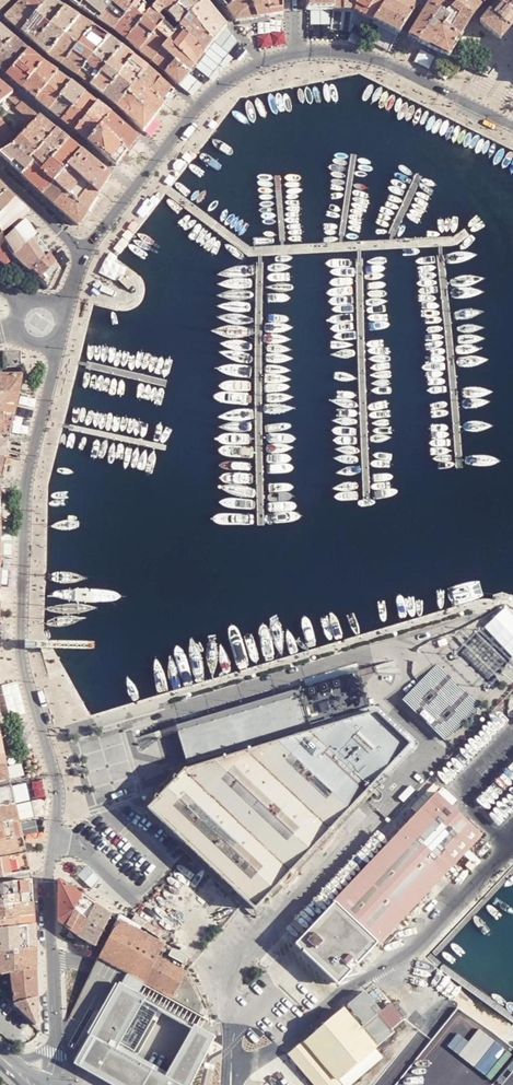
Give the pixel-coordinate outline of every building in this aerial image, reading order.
[(10,2),(8,0),(0,0),(0,12),(10,2)] [(21,33),(36,15),(49,0),(24,0),(19,5),(5,18),(11,24),(21,33)] [(36,15),(50,27),(65,9),(60,6),(52,0),(49,0),(36,15)] [(79,8),(87,0),(71,0),(69,2),(72,4),(79,8)] [(100,22),(111,9),(119,1),(118,0),(87,0),(79,8),(82,10),(91,17),(100,22)] [(100,22),(105,26),(114,32),(127,15),(138,0),(120,0),(119,1),(111,9),(100,22)] [(114,32),(118,35),(127,42),(143,21),(147,17),(144,13),(147,9),(139,0),(138,0),(127,15),(114,32)] [(157,5),(154,8),(150,12),(147,17),(143,21),(155,31),(161,24),(163,22),(159,19),(164,13),(168,17),(178,6),(183,0),(161,0),(157,5)] [(178,6),(190,18),(192,15),(205,0),(183,0),(178,6)] [(205,0),(192,15),(213,42),(215,40),(226,26),(219,18),(212,9),(205,0)] [(227,9),(238,0),(219,0),(227,9)] [(227,9),(236,21),(257,18),(250,0),(238,0),(227,9)] [(257,18),(269,16),(265,0),(250,0),(257,18)] [(269,16),(283,14),(282,0),(265,0),(269,16)] [(333,9),(334,0),(308,0),(308,10),(333,9)] [(333,9),(345,9),(345,0),(334,0),(333,9)] [(345,9),(355,11),(357,0),(345,0),(345,9)] [(355,11),(368,17),(373,20),(383,0),(357,0),(355,11)] [(373,20),(383,25),(395,0),(383,0),(373,20)] [(383,25),(400,34),(406,23),(417,6),(407,0),(395,0),(383,25)] [(453,0),(435,0),(429,4),(438,10),(448,17),(457,3),(453,0)] [(472,17),(481,5),(475,0),(453,0),(457,3),(472,17)] [(499,2),(512,12),(512,0),(501,0),(499,2)] [(510,27),(512,24),(512,12),(499,2),(489,12),(510,27)] [(468,24),(472,17),(457,3),(448,17),(442,26),(460,37),(468,24)] [(438,10),(429,4),(419,20),(409,37),(419,42),(438,10)] [(190,18),(178,6),(168,17),(175,24),(180,29),(190,18)] [(74,15),(65,9),(50,27),(64,37),(80,19),(78,17),(74,15)] [(448,17),(438,10),(419,42),(428,47),(442,26),(448,17)] [(511,28),(510,27),(489,12),(480,23),(500,40),(511,28)] [(36,15),(21,33),(25,36),(35,45),(50,27),(36,15)] [(190,18),(180,29),(191,41),(199,49),(204,54),(206,51),(213,42),(192,15),(190,18)] [(163,22),(161,24),(173,37),(163,49),(189,74),(204,54),(199,49),(191,41),(180,29),(175,24),(168,17),(163,22)] [(373,20),(368,17),(365,22),(380,30),(383,25),(373,20)] [(64,37),(47,56),(50,58),(57,62),(62,66),(77,46),(93,27),(80,19),(64,37)] [(143,21),(127,42),(132,47),(139,53),(147,41),(154,32),(155,31),(143,21)] [(147,41),(139,53),(140,54),(147,58),(152,63),(163,49),(173,37),(161,24),(155,31),(154,32),(147,41)] [(285,46),(284,26),(259,28),(261,49),(285,46)] [(442,26),(428,47),(448,57),(458,40),(460,37),(442,26)] [(13,39),(12,38),(9,35),(0,27),(0,53),(13,39)] [(50,27),(35,45),(40,50),(47,56),(64,37),(50,27)] [(108,37),(93,27),(77,46),(92,58),(95,56),(109,38),(108,37)] [(119,46),(109,38),(95,56),(108,65),(122,48),(119,46)] [(0,53),(0,70),(7,76),(28,52),(21,46),(13,39),(0,53)] [(77,46),(62,66),(62,67),(70,71),(77,77),(92,58),(77,46)] [(129,54),(122,48),(108,65),(105,68),(118,78),(134,58),(129,54)] [(163,49),(152,63),(153,63),(155,65),(158,67),(162,71),(169,78),(179,87),(180,86),(189,74),(163,49)] [(28,52),(7,76),(9,78),(14,82),(22,89),(44,65),(42,64),(39,61),(28,52)] [(92,58),(77,77),(80,79),(90,87),(105,68),(108,65),(95,56),(92,58)] [(142,64),(134,58),(118,78),(132,88),(137,82),(147,69),(146,68),(142,64)] [(455,61),(454,64),(453,65),(454,66),(454,67),(454,68),(454,69),(453,69),(460,73),(460,72),(461,72),(461,71),(462,71),(463,71),(464,71),(466,66),(455,61)] [(44,65),(22,89),(36,100),(47,86),(57,74),(53,71),(44,65)] [(105,68),(90,87),(94,90),(104,97),(118,78),(105,68)] [(175,92),(147,69),(137,82),(153,97),(164,106),(175,92)] [(67,81),(57,74),(47,86),(60,98),(71,83),(67,81)] [(189,74),(180,86),(185,90),(194,78),(189,74)] [(118,78),(104,97),(109,102),(117,108),(127,95),(132,88),(118,78)] [(137,82),(132,88),(127,95),(141,108),(154,119),(156,115),(161,109),(164,106),(153,97),(137,82)] [(60,98),(50,112),(54,115),(62,122),(85,94),(83,93),(79,90),(71,83),(60,98)] [(8,99),(13,95),(0,84),(0,104),(8,99)] [(47,86),(36,100),(41,105),(50,112),(60,98),(47,86)] [(85,94),(62,122),(75,133),(98,104),(93,101),(85,94)] [(22,102),(13,95),(8,99),(17,107),(22,102)] [(127,95),(117,108),(119,109),(122,112),(129,118),(137,126),(143,132),(154,119),(141,108),(127,95)] [(36,114),(22,102),(17,107),(15,108),(30,120),(32,118),(36,114)] [(98,104),(75,133),(78,136),(88,144),(99,130),(111,115),(98,104)] [(138,139),(111,115),(99,130),(127,153),(138,139)] [(51,127),(39,117),(35,121),(13,145),(32,162),(56,131),(51,127)] [(14,134),(0,119),(0,148),(14,134)] [(99,130),(88,144),(117,167),(122,160),(127,153),(99,130)] [(68,141),(56,131),(32,162),(44,172),(68,141)] [(32,162),(22,175),(32,184),(43,195),(54,183),(67,168),(81,152),(68,141),(44,172),(32,162)] [(0,153),(0,155),(2,157),(9,163),(22,175),(32,162),(13,145),(0,153)] [(93,161),(81,152),(67,168),(99,194),(111,176),(106,171),(93,161)] [(54,183),(88,212),(99,194),(67,168),(54,183)] [(54,183),(43,195),(49,200),(60,210),(79,227),(88,212),(54,183)] [(3,237),(23,219),(30,213),(7,192),(0,198),(0,230),(3,237)] [(13,256),(36,237),(34,233),(23,219),(3,237),(13,256)] [(15,261),(13,256),(3,237),(0,240),(0,263),(7,268),(15,261)] [(30,273),(50,256),(48,253),(36,237),(13,256),(15,261),(16,260),(24,268),(30,273)] [(50,256),(30,273),(40,281),(50,290),(60,269),(56,264),(50,256)] [(0,348),(0,369),(18,369),(18,348),(0,348)] [(12,394),(18,394),(22,376),(18,376),(6,376),(0,376),(0,394),(12,394)] [(9,416),(14,416),(16,407),(18,394),(12,394),(0,394),(0,416),(9,416)] [(10,436),(14,416),(9,416),(0,416),(0,436),(10,436)] [(5,458),(8,443),(2,443),(0,443),(0,458),(5,458)] [(176,715),(190,765),(370,712),(356,663),(176,715)] [(360,795),(410,743),(377,710),(370,712),(190,765),(150,808),(183,839),(254,908),(360,795)] [(435,790),(450,804),(455,799),(443,788),(462,768),(451,757),(433,776),(441,783),(435,790)] [(9,781),(7,768),(0,769),(0,783),(9,781)] [(15,805),(11,788),(0,790),(0,806),(15,805)] [(374,948),(474,839),(429,797),(393,835),(328,905),(331,907),(295,946),(334,983),(370,945),(374,948)] [(19,821),(15,805),(0,806),(0,823),(19,821)] [(26,855),(25,851),(19,821),(0,823),(0,858),(13,856),(26,855)] [(26,855),(13,856),(0,858),(0,866),(2,877),(30,872),(26,855)] [(33,903),(33,898),(32,880),(25,881),(10,883),(0,885),(0,908),(33,903)] [(58,920),(66,926),(82,895),(62,880),(58,881),(58,920)] [(66,926),(79,935),(96,904),(82,895),(66,926)] [(34,914),(33,903),(0,908),(0,919),(34,914)] [(96,904),(79,935),(96,946),(111,914),(96,904)] [(34,925),(34,914),(0,919),(0,930),(34,925)] [(121,920),(98,958),(123,972),(145,984),(195,1011),(201,1002),(183,972),(157,956),(163,944),(121,920)] [(35,948),(35,944),(34,925),(0,930),(0,953),(22,950),(35,948)] [(35,948),(22,950),(0,953),(0,975),(6,974),(10,974),(26,971),(36,969),(36,968),(36,962),(35,948)] [(37,993),(36,969),(26,971),(10,974),(14,1004),(37,998),(37,993)] [(123,972),(77,1056),(90,1063),(85,1071),(111,1084),(190,1084),(214,1041),(194,1029),(169,1073),(135,1055),(160,1010),(137,998),(145,984),(123,972)] [(360,1022),(377,1043),(393,1029),(389,1025),(401,1015),(389,1002),(378,1011),(362,993),(346,1006),(360,1022)] [(36,1025),(38,1025),(38,1021),(37,998),(14,1004),(35,1024),(36,1025)] [(203,1006),(201,1002),(195,1011),(202,1016),(206,1011),(202,1009),(203,1006)] [(377,1043),(360,1022),(356,1025),(343,1009),(307,1040),(339,1076),(377,1043)] [(304,1042),(292,1052),(320,1084),(342,1084),(304,1042)] [(339,1076),(346,1084),(382,1053),(375,1045),(339,1076)]
